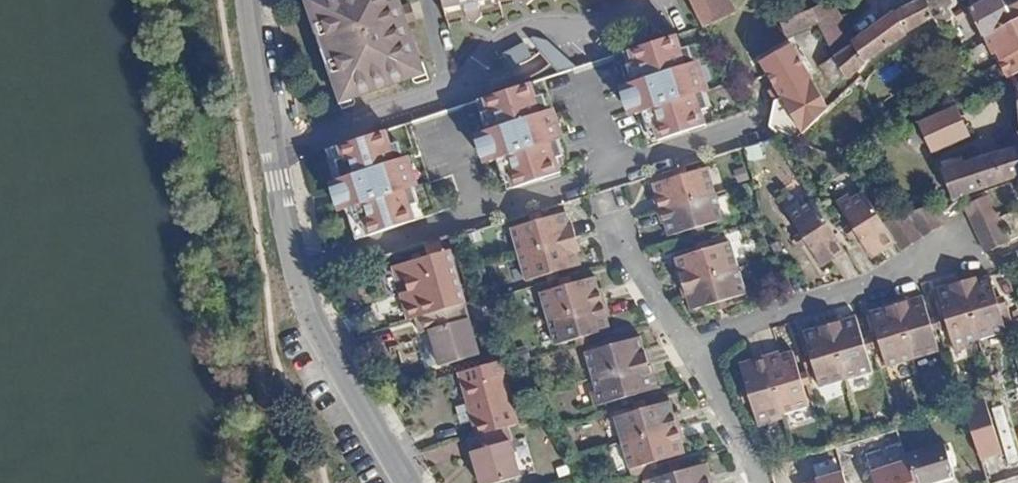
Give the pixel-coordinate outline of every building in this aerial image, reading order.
[(358,88),(405,73),(413,54),(397,4),(388,0),(367,0),(333,10),(329,20),(324,26),(341,78),(342,80),(358,88)] [(855,67),(874,50),(930,18),(921,0),(911,0),(900,6),(863,31),(836,52),(846,72),(848,75),(855,67)] [(849,13),(872,2),(871,0),(843,0),(849,13)] [(930,18),(956,3),(955,0),(921,0),(930,18)] [(972,2),(986,32),(1016,18),(1006,2),(1005,0),(977,0),(972,2)] [(1017,17),(1017,0),(1010,0),(1006,2),(1016,18),(1017,17)] [(320,28),(324,26),(329,20),(333,10),(330,5),(324,3),(309,8),(314,25),(320,28)] [(805,9),(782,19),(789,32),(810,23),(805,9)] [(1003,55),(1017,47),(1017,17),(1016,18),(986,32),(992,44),(996,42),(1003,55)] [(683,50),(678,33),(635,48),(639,62),(634,64),(640,82),(633,85),(634,89),(641,110),(642,114),(650,111),(659,140),(707,125),(704,113),(699,96),(706,92),(697,65),(689,68),(683,50)] [(760,59),(781,92),(810,74),(790,41),(760,59)] [(531,42),(498,53),(503,68),(484,74),(490,90),(541,73),(531,42)] [(692,47),(683,50),(689,68),(697,65),(692,47)] [(1003,55),(1012,72),(1017,68),(1017,47),(1003,55)] [(639,62),(635,48),(628,50),(634,64),(639,62)] [(835,83),(846,72),(836,52),(821,63),(835,83)] [(413,54),(405,73),(406,80),(411,83),(431,78),(425,61),(423,57),(416,54),(413,54)] [(360,96),(358,88),(342,80),(341,78),(337,81),(334,85),(342,106),(357,102),(360,96)] [(538,98),(531,81),(489,95),(494,110),(487,112),(493,130),(486,133),(487,137),(493,156),(495,161),(503,159),(508,173),(514,171),(519,186),(561,173),(557,159),(553,144),(560,142),(550,113),(543,115),(538,98)] [(1017,131),(1017,98),(1017,88),(1005,95),(1010,133),(1017,131)] [(641,110),(634,89),(626,92),(633,112),(641,110)] [(711,109),(706,92),(699,96),(704,113),(711,109)] [(489,95),(482,97),(487,112),(494,110),(489,95)] [(545,96),(538,98),(543,115),(550,113),(545,96)] [(956,103),(918,121),(930,150),(968,134),(956,103)] [(805,112),(784,131),(793,136),(811,120),(805,112)] [(342,159),(334,161),(341,179),(327,183),(329,189),(335,207),(336,213),(350,209),(356,226),(362,224),(366,238),(410,223),(406,209),(400,192),(408,189),(413,187),(405,159),(398,160),(390,163),(385,147),(380,130),(338,144),(342,159)] [(493,156),(487,137),(480,141),(486,160),(493,156)] [(564,156),(560,142),(553,144),(557,159),(564,156)] [(961,190),(1001,177),(1017,170),(1017,142),(1008,145),(953,162),(961,190)] [(338,144),(330,146),(334,161),(342,159),(338,144)] [(393,144),(385,147),(390,163),(398,160),(393,144)] [(651,195),(656,208),(713,188),(704,162),(684,168),(673,172),(650,180),(654,193),(651,195)] [(514,171),(508,173),(512,189),(519,186),(514,171)] [(873,250),(896,235),(888,223),(884,218),(861,185),(853,192),(850,190),(837,197),(851,219),(858,229),(873,250)] [(713,188),(656,208),(660,221),(663,220),(667,233),(691,224),(702,221),(721,214),(713,188)] [(335,207),(329,189),(322,192),(327,210),(335,207)] [(413,207),(408,189),(400,192),(406,209),(413,207)] [(945,210),(947,206),(936,191),(908,210),(927,201),(945,210)] [(965,204),(989,252),(1014,239),(990,192),(965,204)] [(819,264),(847,246),(815,196),(803,204),(800,201),(786,210),(799,232),(805,241),(819,264)] [(902,245),(952,214),(947,206),(945,210),(927,201),(908,210),(888,223),(896,235),(902,245)] [(505,224),(515,254),(571,235),(567,220),(563,221),(560,209),(538,215),(526,218),(505,224)] [(536,209),(525,212),(526,218),(538,215),(536,209)] [(853,232),(858,229),(851,219),(847,223),(853,232)] [(702,221),(691,224),(692,230),(704,226),(702,221)] [(362,224),(356,226),(360,240),(366,238),(362,224)] [(800,244),(805,241),(799,232),(795,234),(800,244)] [(521,277),(541,272),(554,268),(576,261),(573,249),(576,248),(571,235),(515,254),(521,277)] [(671,268),(676,282),(733,263),(725,237),(705,243),(694,248),(671,255),(673,267),(671,268)] [(692,243),(694,248),(705,243),(704,239),(692,243)] [(406,306),(411,321),(418,318),(465,304),(448,253),(408,265),(412,279),(405,281),(409,294),(412,305),(406,306)] [(733,263),(676,282),(679,295),(683,294),(687,306),(710,298),(722,294),(741,288),(733,263)] [(412,279),(408,265),(394,269),(398,283),(405,281),(412,279)] [(541,272),(544,280),(556,277),(554,268),(541,272)] [(541,289),(548,315),(605,297),(601,285),(597,286),(593,273),(571,280),(560,283),(541,289)] [(558,276),(560,283),(571,280),(570,273),(558,276)] [(961,280),(978,336),(1006,328),(1001,308),(998,298),(990,275),(976,279),(975,276),(961,280)] [(969,340),(978,336),(961,280),(937,287),(945,312),(948,322),(956,348),(970,344),(969,340)] [(403,296),(406,306),(412,305),(409,294),(403,296)] [(722,294),(710,298),(712,305),(724,301),(722,294)] [(898,299),(915,357),(941,349),(936,330),(932,320),(924,295),(912,299),(911,295),(898,299)] [(605,297),(548,315),(556,340),(576,336),(588,332),(609,325),(606,312),(609,311),(605,297)] [(888,365),(915,357),(898,299),(883,304),(885,307),(872,311),(879,335),(882,346),(888,365)] [(465,304),(418,318),(423,332),(433,330),(442,364),(479,354),(465,304)] [(828,320),(847,378),(872,370),(867,353),(864,341),(857,316),(843,320),(843,316),(828,320)] [(936,330),(942,328),(939,318),(932,320),(936,330)] [(820,387),(847,378),(828,320),(815,324),(817,328),(804,333),(811,356),(814,369),(820,387)] [(587,348),(594,374),(651,357),(647,345),(643,346),(639,331),(616,338),(605,342),(587,348)] [(605,342),(616,338),(615,331),(603,335),(605,342)] [(576,336),(578,342),(590,338),(588,332),(576,336)] [(877,348),(882,346),(879,335),(874,337),(877,348)] [(864,341),(867,353),(873,350),(870,340),(864,341)] [(767,356),(784,412),(809,405),(804,385),(801,374),(793,351),(784,354),(782,351),(767,356)] [(775,415),(784,412),(767,356),(743,363),(750,388),(754,400),(762,426),(775,421),(775,415)] [(805,359),(808,371),(814,369),(811,356),(805,359)] [(596,403),(620,396),(633,392),(658,383),(651,357),(594,374),(598,387),(592,389),(596,403)] [(477,416),(482,431),(497,427),(518,420),(502,370),(466,381),(471,398),(468,399),(473,417),(477,416)] [(801,374),(804,385),(809,383),(806,373),(801,374)] [(463,382),(468,399),(471,398),(466,381),(463,382)] [(748,401),(754,400),(750,388),(746,390),(748,401)] [(620,396),(622,402),(631,400),(635,398),(633,392),(620,396)] [(631,400),(633,407),(645,403),(643,396),(635,398),(631,400)] [(613,413),(620,438),(678,422),(674,409),(672,410),(667,397),(645,403),(633,407),(613,413)] [(473,417),(479,432),(482,431),(477,416),(473,417)] [(678,422),(620,438),(628,465),(648,460),(660,457),(683,449),(680,438),(683,437),(678,422)] [(479,432),(468,436),(472,449),(476,447),(481,463),(477,464),(482,482),(519,472),(509,439),(502,441),(497,427),(482,431),(479,432)] [(983,471),(1007,465),(997,429),(973,436),(983,471)] [(914,482),(916,482),(950,471),(939,440),(903,452),(914,482)] [(476,447),(472,449),(477,464),(481,463),(476,447)] [(648,460),(651,467),(662,463),(660,457),(648,460)] [(813,464),(818,482),(846,482),(841,458),(813,464)] [(704,459),(678,467),(667,469),(641,478),(643,482),(712,482),(704,459)] [(666,462),(667,469),(678,467),(676,459),(666,462)]
